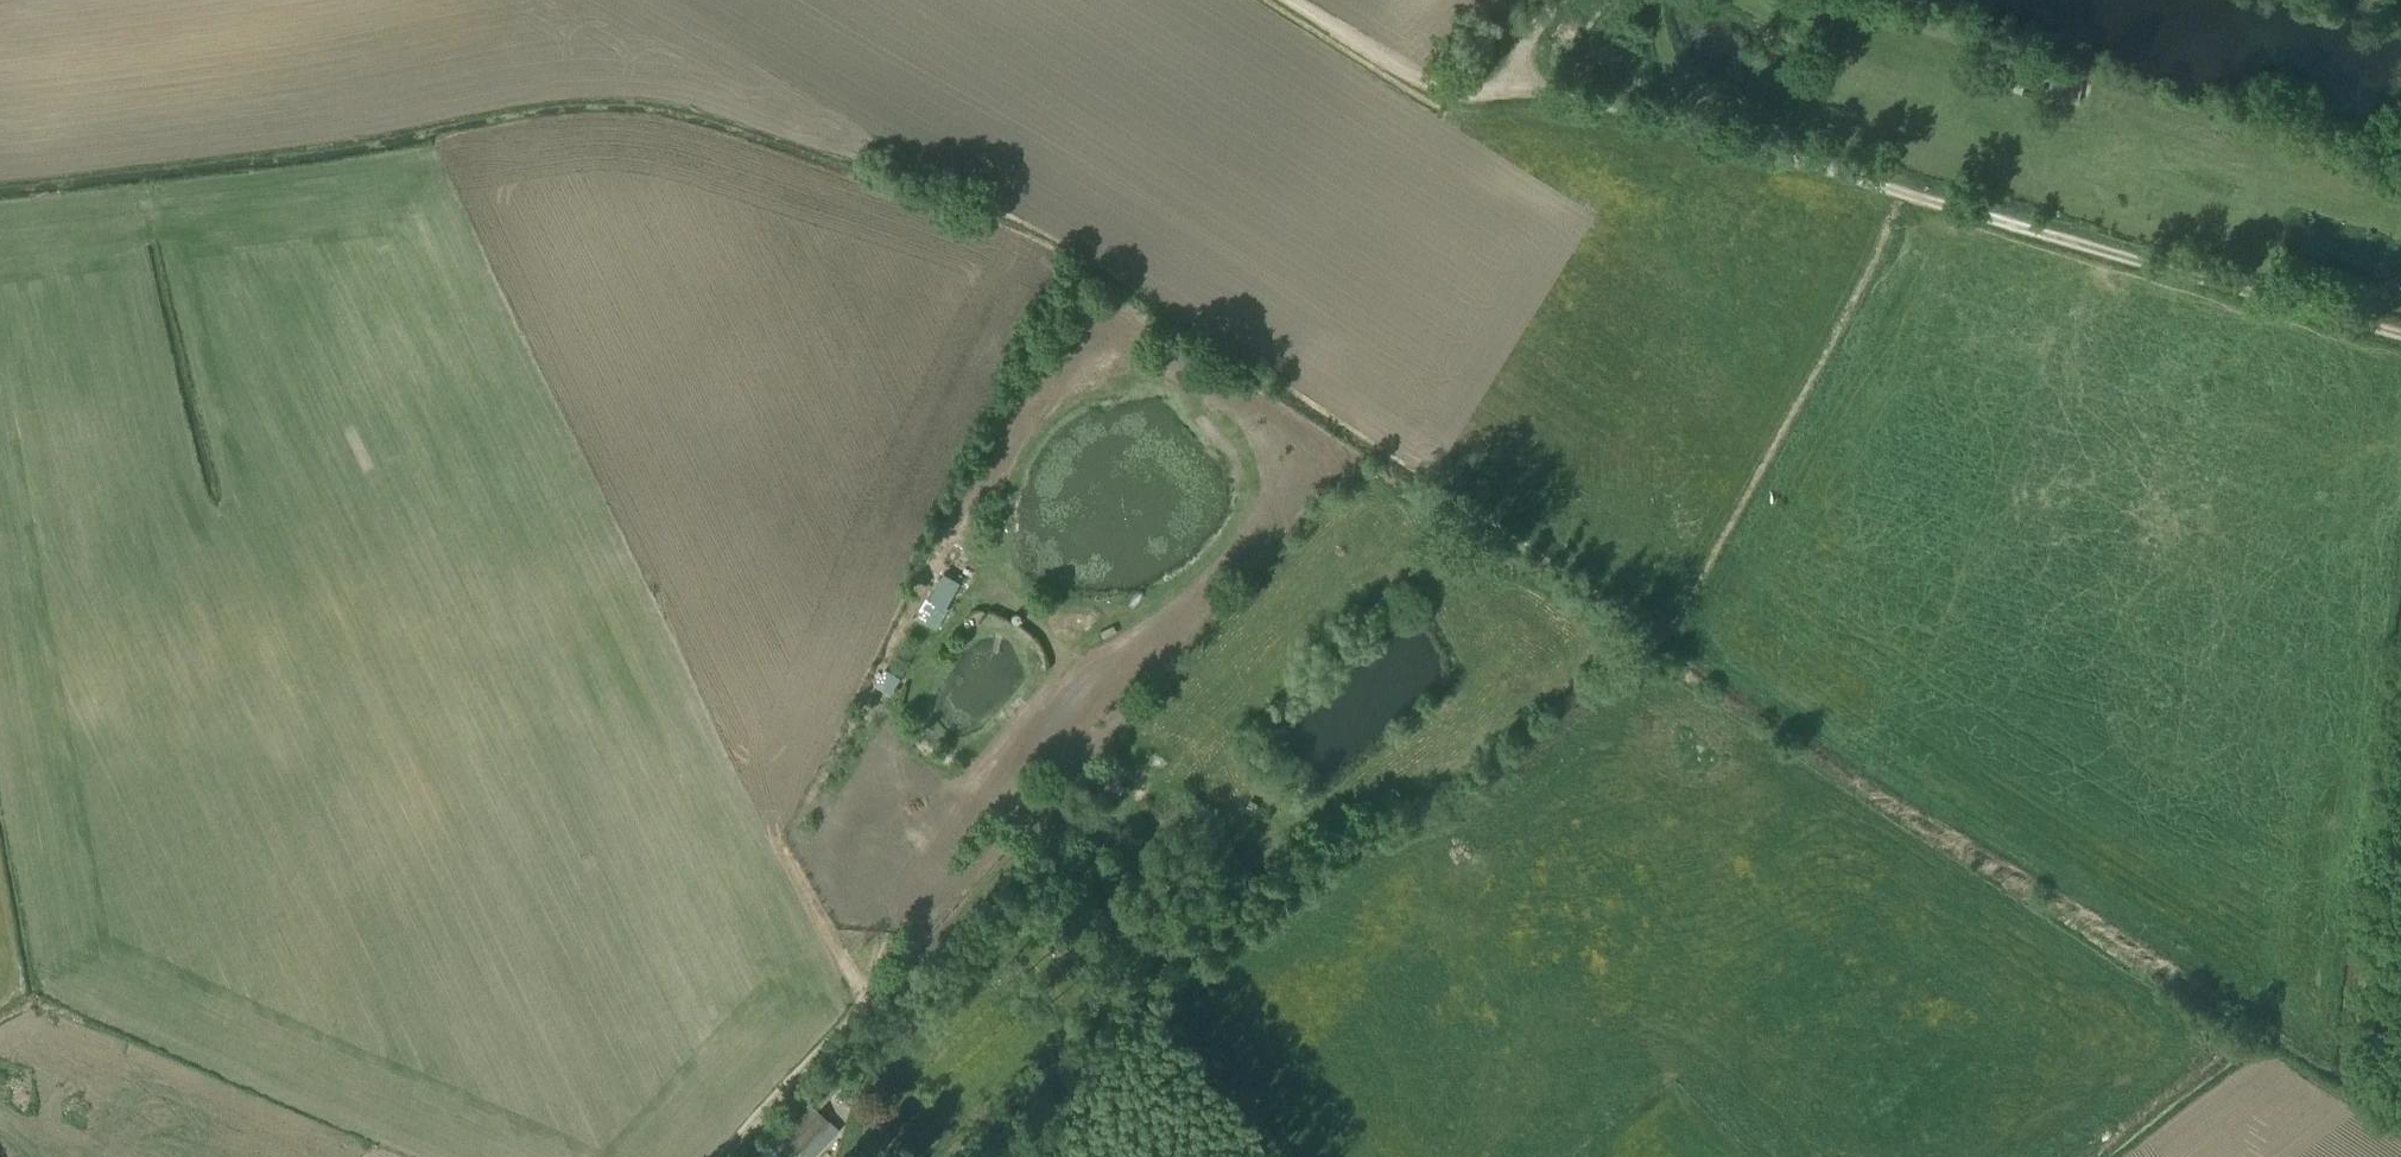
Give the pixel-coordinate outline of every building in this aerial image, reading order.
[(917,609),(937,619),(953,589),(933,579),(917,609)] [(894,850),(903,860),(919,844),(909,834),(894,850)] [(782,1127),(799,1145),(828,1118),(811,1099),(782,1127)]
